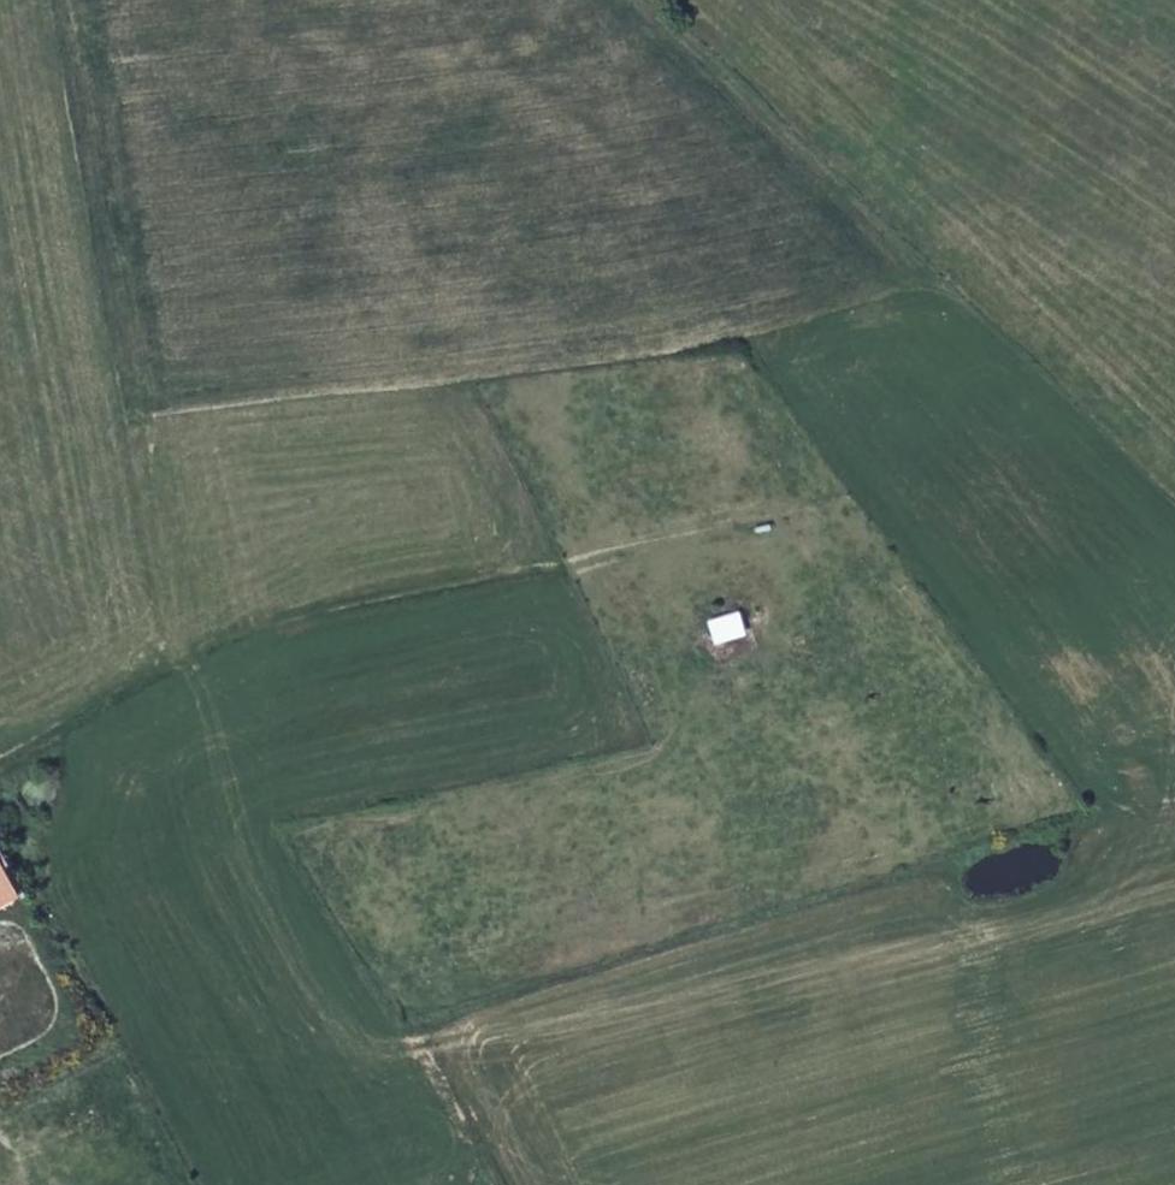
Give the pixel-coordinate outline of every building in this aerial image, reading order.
[(26,896),(0,848),(0,910),(26,896)]
